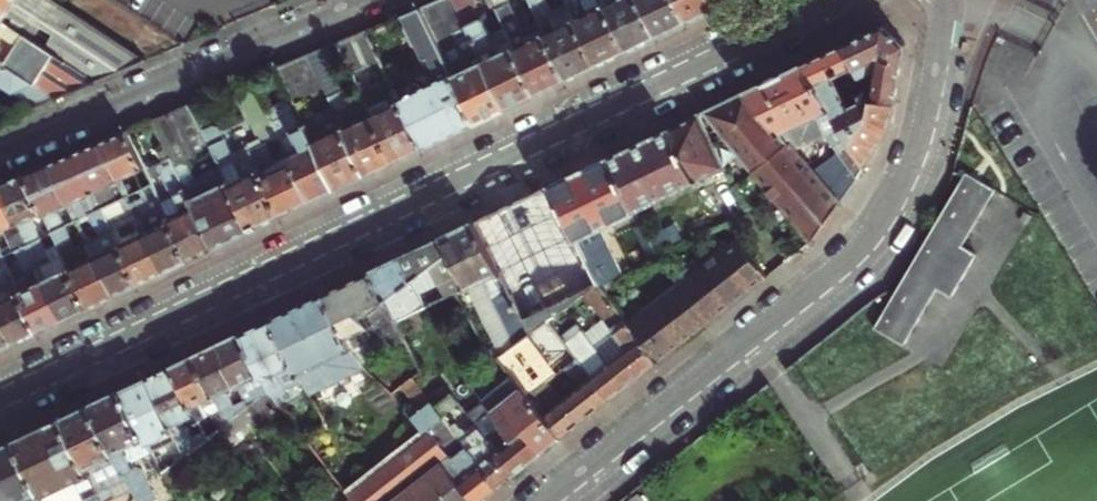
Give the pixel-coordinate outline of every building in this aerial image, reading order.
[(96,82),(144,63),(51,0),(0,0),(0,19),(26,36),(96,82)] [(423,6),(477,123),(491,116),(508,108),(458,0),(437,0),(423,6)] [(508,108),(521,102),(538,94),(507,27),(494,33),(484,11),(479,13),(473,0),(458,0),(508,108)] [(507,27),(538,94),(555,86),(569,79),(542,22),(527,29),(513,0),(494,0),(507,27)] [(542,22),(569,79),(584,72),(599,65),(570,3),(553,11),(548,0),(531,0),(542,22)] [(570,3),(599,65),(614,57),(629,51),(605,0),(568,0),(570,3)] [(629,51),(642,44),(658,36),(641,0),(605,0),(629,51)] [(658,36),(669,31),(689,22),(679,0),(641,0),(658,36)] [(689,22),(702,16),(721,7),(717,0),(679,0),(689,22)] [(398,97),(400,101),(423,149),(446,138),(477,123),(423,6),(405,13),(430,68),(433,67),(438,78),(423,85),(421,80),(401,89),(403,95),(398,97)] [(17,50),(26,36),(0,19),(0,39),(17,50)] [(874,31),(848,44),(862,74),(863,77),(881,68),(877,91),(872,94),(873,97),(899,102),(909,44),(887,25),(874,31)] [(339,41),(362,89),(388,76),(366,29),(339,41)] [(26,36),(17,50),(10,59),(7,65),(42,88),(58,98),(81,89),(96,82),(26,36)] [(838,48),(807,63),(851,135),(868,164),(881,146),(895,126),(899,102),(873,97),(872,94),(870,91),(864,94),(851,100),(843,83),(862,74),(848,44),(838,48)] [(328,45),(310,53),(326,87),(343,79),(328,45)] [(295,59),(279,66),(337,189),(352,182),(368,175),(345,127),(327,136),(325,133),(326,128),(313,101),(306,104),(305,102),(306,96),(326,87),(310,53),(295,59)] [(0,58),(0,60),(7,65),(10,59),(2,54),(0,58)] [(4,85),(22,96),(42,88),(7,65),(0,60),(0,82),(4,85)] [(836,150),(839,147),(851,135),(807,63),(787,72),(757,87),(749,91),(790,141),(800,152),(827,139),(836,150)] [(290,155),(312,202),(327,194),(337,189),(279,66),(269,70),(290,114),(274,122),(281,137),(290,155)] [(214,124),(204,129),(213,148),(222,166),(252,230),(268,222),(282,216),(252,152),(267,144),(277,139),(281,137),(274,122),(252,77),(234,85),(258,133),(258,132),(261,138),(248,145),(248,146),(233,154),(220,126),(214,124)] [(38,107),(58,98),(42,88),(22,96),(38,107)] [(331,96),(345,127),(368,175),(383,168),(395,162),(373,114),(356,122),(354,117),(356,113),(345,89),(331,96)] [(735,97),(704,112),(725,139),(751,172),(790,141),(749,91),(735,97)] [(400,101),(373,114),(395,162),(409,155),(423,149),(400,101)] [(153,118),(166,146),(214,248),(233,239),(252,230),(222,166),(196,178),(188,160),(213,148),(204,129),(191,102),(153,118)] [(704,112),(701,113),(716,146),(725,139),(704,112)] [(623,150),(611,156),(640,215),(701,186),(698,181),(726,168),(716,146),(701,113),(623,150)] [(121,179),(123,183),(134,178),(140,190),(154,184),(128,129),(114,135),(99,141),(109,161),(113,159),(122,179),(121,179)] [(851,135),(839,147),(858,178),(868,164),(851,135)] [(104,208),(117,202),(110,188),(123,183),(121,179),(122,179),(113,159),(109,161),(99,141),(88,145),(76,150),(104,208)] [(800,152),(790,141),(751,172),(809,245),(815,240),(842,201),(815,170),(805,158),(800,152)] [(275,162),(267,144),(252,152),(282,216),(296,209),(312,202),(290,155),(275,162)] [(173,195),(161,201),(189,260),(200,254),(214,248),(166,146),(158,150),(163,160),(158,163),(173,195)] [(825,160),(815,170),(842,201),(853,186),(858,178),(839,147),(836,150),(825,160)] [(72,203),(67,205),(75,221),(89,214),(104,208),(76,150),(61,157),(48,162),(59,185),(63,183),(72,203)] [(590,166),(552,184),(599,282),(623,271),(605,232),(640,215),(611,156),(590,166)] [(43,211),(53,232),(66,226),(60,213),(54,211),(67,205),(72,203),(63,183),(59,185),(48,162),(36,167),(25,172),(43,211)] [(895,294),(878,322),(905,339),(938,283),(952,292),(978,251),(964,242),(998,187),(971,170),(895,294)] [(17,222),(26,244),(40,238),(30,217),(43,211),(25,172),(13,177),(3,181),(11,202),(6,204),(14,224),(17,222)] [(26,244),(17,222),(14,224),(6,204),(11,202),(3,181),(0,183),(0,230),(4,228),(14,250),(26,244)] [(134,208),(139,218),(141,217),(147,231),(144,233),(153,253),(156,251),(166,271),(178,265),(189,260),(161,201),(154,184),(140,190),(146,202),(134,208)] [(540,190),(478,220),(526,317),(599,282),(552,184),(540,190)] [(117,202),(104,208),(139,284),(152,277),(166,271),(156,251),(153,253),(144,233),(147,231),(141,217),(139,218),(127,224),(117,202)] [(139,284),(104,208),(89,214),(100,237),(91,241),(98,255),(93,257),(103,276),(107,275),(116,295),(128,289),(139,284)] [(462,227),(445,235),(469,285),(474,297),(490,289),(517,344),(533,332),(526,317),(478,220),(462,227)] [(53,232),(58,243),(89,308),(104,300),(116,295),(107,275),(103,276),(93,257),(98,255),(91,241),(77,248),(66,226),(53,232)] [(426,244),(402,255),(422,297),(440,288),(444,297),(469,285),(445,235),(426,244)] [(45,249),(40,238),(26,244),(37,267),(39,266),(45,279),(41,281),(50,300),(53,298),(64,320),(76,313),(89,308),(58,243),(45,249)] [(742,239),(690,279),(719,316),(770,275),(742,239)] [(26,244),(14,250),(24,273),(13,278),(38,332),(51,326),(64,320),(53,298),(50,300),(41,281),(45,279),(39,266),(37,267),(26,244)] [(392,260),(373,269),(397,320),(426,306),(422,297),(402,255),(392,260)] [(15,343),(28,336),(38,332),(13,278),(5,262),(0,264),(0,288),(6,291),(8,296),(0,300),(0,320),(1,323),(5,322),(15,343)] [(339,285),(326,292),(359,360),(405,337),(397,320),(373,269),(363,274),(339,285)] [(690,279),(633,324),(662,361),(719,316),(690,279)] [(603,314),(582,331),(575,323),(561,334),(578,356),(613,399),(640,378),(662,361),(633,324),(599,282),(586,293),(603,314)] [(294,307),(272,317),(303,381),(311,396),(365,371),(359,360),(326,292),(294,307)] [(258,324),(243,331),(265,380),(271,387),(282,402),(285,400),(282,395),(286,393),(285,390),(303,381),(272,317),(258,324)] [(3,348),(15,343),(5,322),(1,323),(0,320),(0,350),(3,348)] [(233,336),(220,342),(245,395),(249,404),(271,387),(265,380),(243,331),(233,336)] [(208,348),(196,354),(220,404),(228,421),(239,412),(234,400),(245,395),(220,342),(208,348)] [(188,357),(174,364),(198,415),(220,404),(196,354),(188,357)] [(485,400),(512,434),(516,439),(528,430),(545,452),(556,443),(565,437),(531,394),(501,356),(469,380),(485,400)] [(538,388),(531,394),(565,437),(587,419),(613,399),(578,356),(544,384),(548,389),(542,394),(538,388)] [(161,370),(149,376),(182,444),(186,454),(208,437),(206,433),(194,438),(189,427),(201,421),(198,415),(174,364),(161,370)] [(136,382),(124,388),(156,456),(182,444),(149,376),(136,382)] [(436,405),(453,392),(447,384),(429,397),(436,405)] [(283,403),(282,402),(271,387),(249,404),(244,408),(252,419),(256,424),(283,403)] [(93,402),(128,475),(140,500),(160,500),(164,499),(150,470),(144,468),(142,463),(156,456),(124,388),(109,395),(93,402)] [(453,392),(436,405),(444,416),(462,403),(453,392)] [(478,424),(489,437),(487,439),(498,453),(495,456),(513,478),(531,464),(545,452),(528,430),(516,439),(512,434),(485,400),(469,413),(478,424)] [(64,416),(105,500),(123,500),(113,482),(128,475),(93,402),(77,410),(64,416)] [(413,424),(421,434),(431,426),(436,422),(444,416),(436,405),(413,424)] [(228,437),(252,419),(244,408),(239,412),(228,421),(220,427),(228,437)] [(18,438),(48,500),(79,500),(84,499),(85,500),(105,500),(64,416),(37,429),(18,438)] [(453,427),(470,449),(500,488),(507,482),(513,478),(495,456),(498,453),(487,439),(489,437),(478,424),(466,433),(459,423),(453,427)] [(348,489),(357,500),(474,500),(447,466),(456,459),(452,454),(431,426),(421,434),(348,489)] [(193,464),(228,437),(220,427),(208,437),(186,454),(193,464)] [(0,447),(0,478),(11,500),(48,500),(18,438),(2,446),(0,447)] [(452,454),(456,459),(447,466),(474,500),(483,500),(490,495),(500,488),(470,449),(461,456),(457,451),(452,454)] [(170,482),(193,464),(186,454),(163,471),(170,482)] [(0,478),(0,500),(11,500),(0,478)] [(348,489),(332,500),(357,500),(348,489)]
